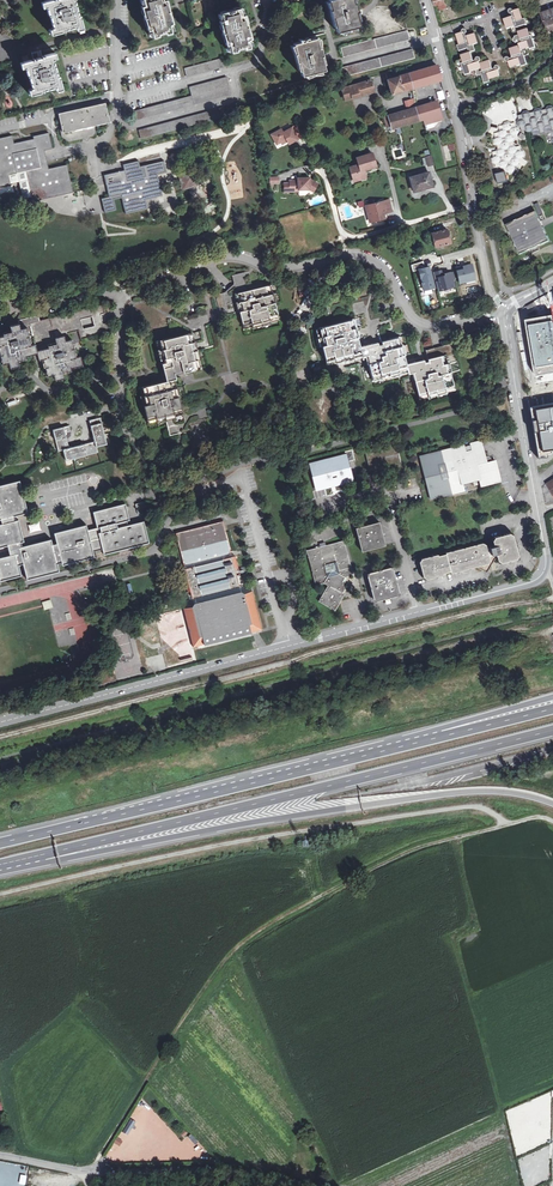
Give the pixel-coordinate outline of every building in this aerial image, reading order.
[(50,0),(44,0),(46,8),(48,16),(50,16),(53,28),(52,28),(53,34),(65,31),(64,30),(76,27),(77,28),(82,26),(79,15),(78,16),(74,0),(51,0),(50,0)] [(144,5),(141,6),(147,30),(151,30),(153,37),(158,36),(158,34),(164,32),(165,34),(171,32),(169,25),(172,24),(166,0),(165,0),(163,1),(163,0),(142,0),(144,5)] [(353,4),(352,0),(328,0),(331,10),(329,10),(331,19),(333,18),(337,32),(359,26),(355,13),(357,12),(355,3),(353,4)] [(226,12),(220,13),(222,21),(219,21),(226,46),(229,45),(231,52),(236,51),(236,49),(243,47),(243,49),(249,47),(247,40),(250,39),(243,15),(241,15),(239,8),(233,10),(233,12),(227,13),(226,12)] [(515,16),(512,17),(503,19),(506,29),(511,28),(513,34),(518,32),(519,36),(515,37),(516,39),(515,39),(514,40),(514,41),(515,42),(516,43),(517,43),(519,42),(521,41),(521,43),(519,44),(518,44),(519,46),(509,49),(512,58),(513,60),(511,61),(510,59),(509,58),(507,58),(506,58),(506,60),(506,62),(508,62),(510,68),(521,65),(527,63),(524,56),(529,55),(527,49),(530,48),(535,46),(533,40),(538,38),(536,31),(529,33),(528,29),(519,32),(518,28),(525,26),(523,19),(519,9),(513,11),(512,10),(510,10),(509,11),(509,12),(510,14),(512,14),(514,13),(515,16)] [(552,29),(552,10),(540,14),(546,32),(552,29)] [(456,35),(459,45),(461,51),(468,49),(469,53),(461,56),(462,61),(457,63),(459,68),(463,67),(465,73),(470,72),(475,70),(477,76),(481,75),(483,81),(489,80),(499,76),(497,70),(499,69),(499,67),(497,66),(496,66),(495,67),(495,69),(495,71),(493,72),(492,70),(489,61),(480,63),(479,62),(480,61),(480,59),(479,58),(477,58),(476,59),(476,61),(476,63),(474,64),(473,61),(471,53),(475,51),(473,45),(478,43),(475,34),(466,37),(464,37),(463,34),(464,34),(465,34),(466,33),(466,31),(465,30),(463,30),(462,31),(462,33),(456,35)] [(343,57),(409,40),(407,31),(341,48),(343,57)] [(320,47),(318,48),(315,38),(293,44),(295,53),(294,54),(296,63),(298,62),(301,76),(324,70),(320,56),(322,56),(320,47)] [(348,76),(414,58),(412,50),(342,68),(343,70),(346,69),(348,76)] [(42,58),(29,61),(28,55),(22,56),(25,68),(27,76),(29,76),(32,89),(31,89),(33,94),(43,92),(43,90),(55,87),(56,88),(62,86),(59,76),(57,76),(53,59),(54,59),(52,54),(42,56),(42,58)] [(187,77),(224,67),(221,58),(184,68),(187,77)] [(409,74),(412,88),(441,81),(437,66),(409,74)] [(412,88),(409,74),(387,80),(391,94),(412,88)] [(191,96),(175,101),(177,109),(231,95),(226,77),(189,88),(191,96)] [(370,80),(348,87),(352,98),(374,92),(370,80)] [(352,98),(348,87),(341,89),(345,100),(352,98)] [(295,108),(308,104),(306,98),(293,102),(295,108)] [(173,110),(171,102),(133,112),(136,121),(173,110)] [(423,120),(424,124),(432,122),(442,119),(436,102),(415,108),(419,121),(423,120)] [(105,104),(59,114),(62,126),(60,130),(61,137),(69,142),(83,138),(86,134),(90,137),(93,136),(95,132),(94,124),(108,121),(105,104)] [(141,139),(236,113),(234,105),(139,131),(141,139)] [(528,134),(531,133),(533,130),(537,129),(540,131),(540,134),(544,133),(544,130),(545,127),(549,127),(551,128),(552,132),(552,108),(551,106),(547,107),(545,110),(542,111),(539,109),(535,110),(533,113),(530,114),(527,112),(523,112),(521,116),(518,116),(519,121),(517,123),(517,127),(520,128),(521,132),(525,132),(528,134)] [(401,112),(405,125),(419,121),(415,108),(401,112)] [(396,127),(405,125),(401,112),(383,118),(387,130),(396,127)] [(510,124),(508,122),(504,123),(502,127),(499,128),(499,130),(497,134),(496,134),(494,134),(495,138),(493,140),(494,144),(496,146),(497,149),(495,152),(492,153),(493,156),(491,160),(492,163),(494,165),(495,169),(499,168),(502,169),(503,173),(506,172),(509,175),(513,174),(515,170),(514,167),(518,166),(519,164),(523,163),(522,159),(524,156),(523,153),(520,151),(519,147),(516,148),(513,146),(512,143),(515,140),(518,139),(517,136),(519,133),(518,129),(515,127),(514,124),(510,124)] [(297,140),(291,128),(283,133),(281,129),(271,135),(276,145),(281,142),(286,139),(287,142),(289,144),(297,140)] [(11,184),(9,175),(26,171),(32,197),(33,201),(73,192),(67,165),(49,169),(44,150),(52,148),(49,133),(33,137),(33,140),(14,144),(12,136),(0,139),(0,186),(11,184)] [(372,153),(356,158),(359,165),(349,168),(353,180),(365,176),(364,170),(376,166),(372,153)] [(105,176),(110,197),(102,199),(105,212),(116,210),(114,199),(122,197),(126,214),(147,209),(145,199),(162,195),(157,175),(167,172),(164,162),(140,167),(139,162),(123,165),(125,171),(105,176)] [(9,175),(11,184),(19,182),(23,199),(32,197),(26,171),(9,175)] [(178,175),(182,190),(195,187),(191,172),(178,175)] [(414,192),(424,189),(424,187),(432,185),(428,172),(410,177),(414,192)] [(313,192),(317,184),(314,182),(309,182),(309,178),(297,178),(297,180),(289,181),(289,183),(289,191),(298,191),(298,190),(309,190),(313,192)] [(366,207),(368,213),(372,212),(375,222),(386,219),(384,214),(392,212),(389,201),(366,207)] [(519,255),(531,250),(537,247),(548,242),(535,212),(505,226),(519,255)] [(450,234),(448,235),(447,229),(427,234),(429,243),(433,242),(434,247),(450,243),(449,238),(451,237),(450,234)] [(423,262),(411,265),(413,271),(418,269),(424,290),(434,288),(431,276),(429,277),(428,274),(430,273),(429,267),(425,268),(423,262)] [(476,280),(472,263),(463,266),(463,269),(456,270),(460,284),(476,280)] [(440,271),(433,273),(438,291),(454,287),(452,280),(451,281),(449,273),(445,274),(445,276),(442,276),(440,271)] [(232,276),(234,284),(225,293),(216,295),(221,316),(240,312),(244,327),(253,325),(253,324),(269,320),(270,321),(279,318),(275,303),(274,303),(272,294),(271,294),(269,285),(253,289),(250,279),(248,272),(232,276)] [(408,371),(406,365),(405,358),(404,355),(403,355),(401,346),(400,346),(398,338),(386,341),(382,325),(381,322),(386,321),(384,312),(379,313),(376,303),(380,302),(378,294),(327,307),(331,325),(320,328),(322,337),(321,337),(323,346),(322,346),(326,362),(335,360),(361,354),(361,353),(370,351),(370,354),(388,349),(390,358),(377,362),(381,377),(390,375),(390,376),(408,371)] [(1,346),(6,363),(9,362),(11,368),(19,366),(18,360),(17,358),(25,356),(38,353),(40,360),(43,359),(46,358),(51,376),(54,375),(56,380),(64,378),(63,373),(62,371),(71,368),(83,365),(80,357),(77,358),(74,358),(69,341),(70,340),(68,334),(79,331),(81,339),(110,332),(103,305),(40,321),(32,323),(31,317),(19,321),(19,324),(10,326),(12,332),(12,334),(4,336),(0,337),(0,346),(1,346)] [(167,381),(173,380),(176,379),(175,376),(173,370),(178,369),(177,365),(181,364),(183,372),(199,368),(197,359),(198,359),(196,350),(215,346),(205,308),(196,310),(198,315),(189,317),(188,314),(173,318),(168,320),(172,338),(159,341),(161,350),(164,358),(165,358),(166,363),(162,363),(166,378),(167,381)] [(544,340),(552,337),(552,325),(534,329),(535,334),(538,333),(539,337),(543,336),(544,340)] [(544,342),(552,384),(552,340),(544,342)] [(406,365),(408,371),(409,374),(417,371),(420,380),(415,381),(419,397),(428,395),(428,394),(445,390),(445,391),(454,388),(450,373),(459,370),(452,344),(437,348),(426,351),(429,365),(425,366),(424,360),(406,365)] [(173,380),(167,381),(163,382),(141,388),(143,396),(144,396),(146,405),(144,406),(148,422),(156,420),(157,421),(165,418),(170,435),(191,430),(190,426),(200,423),(201,427),(214,424),(207,397),(183,403),(181,396),(178,397),(176,388),(175,388),(173,380)] [(537,409),(544,451),(552,449),(552,407),(537,409)] [(65,432),(70,431),(69,426),(53,430),(59,451),(64,450),(67,460),(98,452),(96,447),(107,444),(100,418),(90,421),(95,442),(69,448),(65,432)] [(495,460),(491,461),(486,462),(485,457),(481,441),(471,444),(471,445),(464,447),(464,445),(421,457),(431,499),(464,490),(462,484),(480,480),(482,486),(500,481),(495,460)] [(331,484),(334,483),(352,479),(347,460),(354,458),(352,450),(345,452),(346,456),(311,465),(316,488),(331,484)] [(0,581),(21,575),(19,565),(24,563),(28,579),(59,571),(57,563),(62,562),(63,564),(94,556),(93,551),(103,549),(105,554),(149,543),(144,522),(128,526),(126,521),(129,520),(125,504),(94,512),(98,528),(87,531),(86,525),(55,533),(57,543),(52,545),(51,540),(23,547),(21,542),(24,541),(18,520),(16,521),(14,516),(27,512),(20,481),(0,486),(0,519),(1,519),(2,524),(0,525),(0,579),(0,581)] [(314,497),(344,492),(343,486),(313,490),(314,497)] [(156,509),(165,507),(164,501),(154,503),(156,509)] [(139,515),(149,512),(147,502),(136,504),(139,515)] [(79,512),(81,520),(92,518),(90,510),(79,512)] [(28,525),(30,533),(41,530),(39,522),(28,525)] [(184,608),(192,647),(263,632),(254,591),(242,594),(237,568),(238,568),(236,556),(231,557),(224,522),(177,532),(192,607),(184,608)] [(362,552),(385,546),(379,522),(356,528),(362,552)] [(471,567),(477,566),(492,562),(490,557),(497,555),(497,558),(499,563),(507,561),(509,562),(510,561),(518,558),(516,547),(517,546),(515,545),(512,533),(504,535),(502,534),(501,536),(493,538),(495,546),(487,548),(485,543),(445,553),(446,555),(438,556),(438,555),(419,560),(421,568),(420,570),(422,571),(424,580),(434,577),(436,578),(437,576),(443,575),(443,573),(451,571),(451,573),(456,571),(458,572),(460,570),(468,568),(470,569),(471,567)] [(343,581),(345,578),(345,577),(353,575),(344,541),(307,551),(316,585),(324,583),(328,586),(319,601),(335,610),(340,602),(345,595),(343,593),(345,589),(343,581)] [(492,562),(477,566),(486,572),(494,559),(497,558),(497,555),(490,557),(492,562)] [(374,601),(399,595),(392,567),(367,574),(374,601)] [(51,600),(42,602),(44,610),(53,608),(51,600)] [(74,628),(77,650),(91,649),(89,632),(88,632),(86,614),(79,615),(81,627),(74,628)] [(183,1138),(188,1135),(184,1130),(180,1133),(183,1138)] [(119,1147),(123,1142),(118,1138),(114,1143),(119,1147)]
